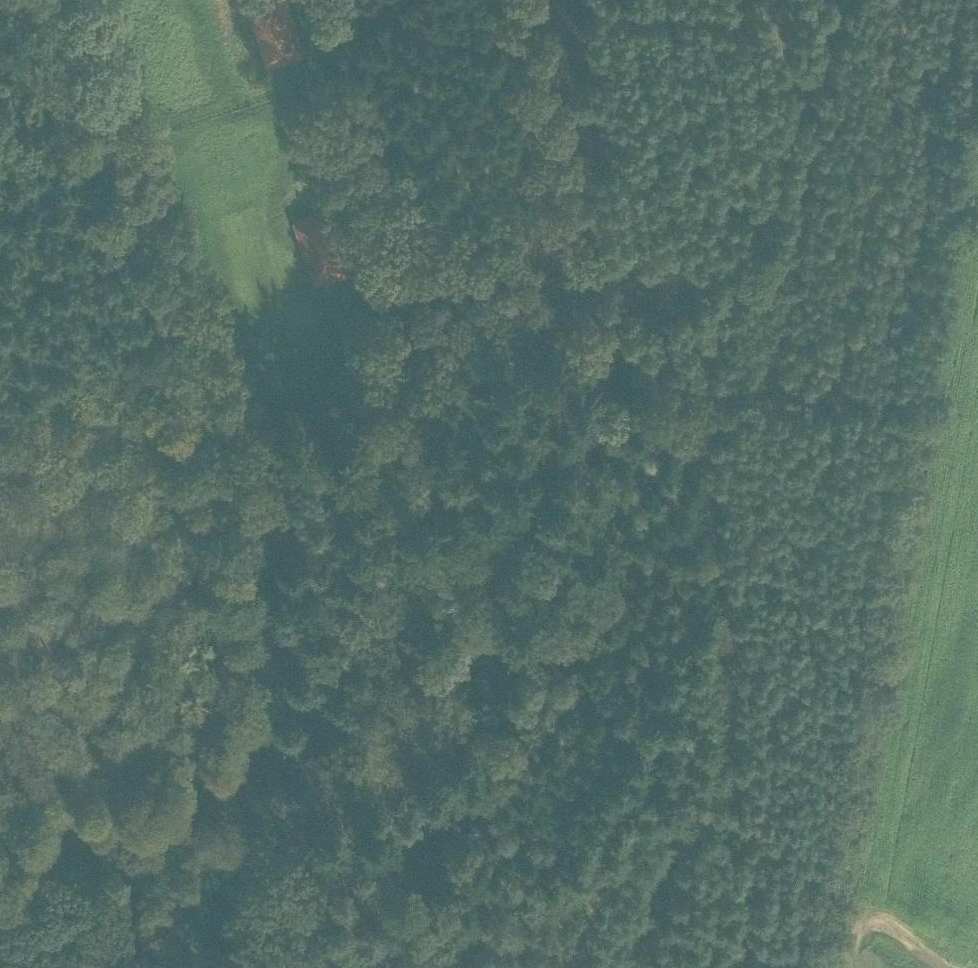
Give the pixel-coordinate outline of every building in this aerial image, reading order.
[(266,67),(304,55),(286,0),(246,0),(266,67)] [(329,206),(292,218),(314,286),(351,274),(329,206)]
